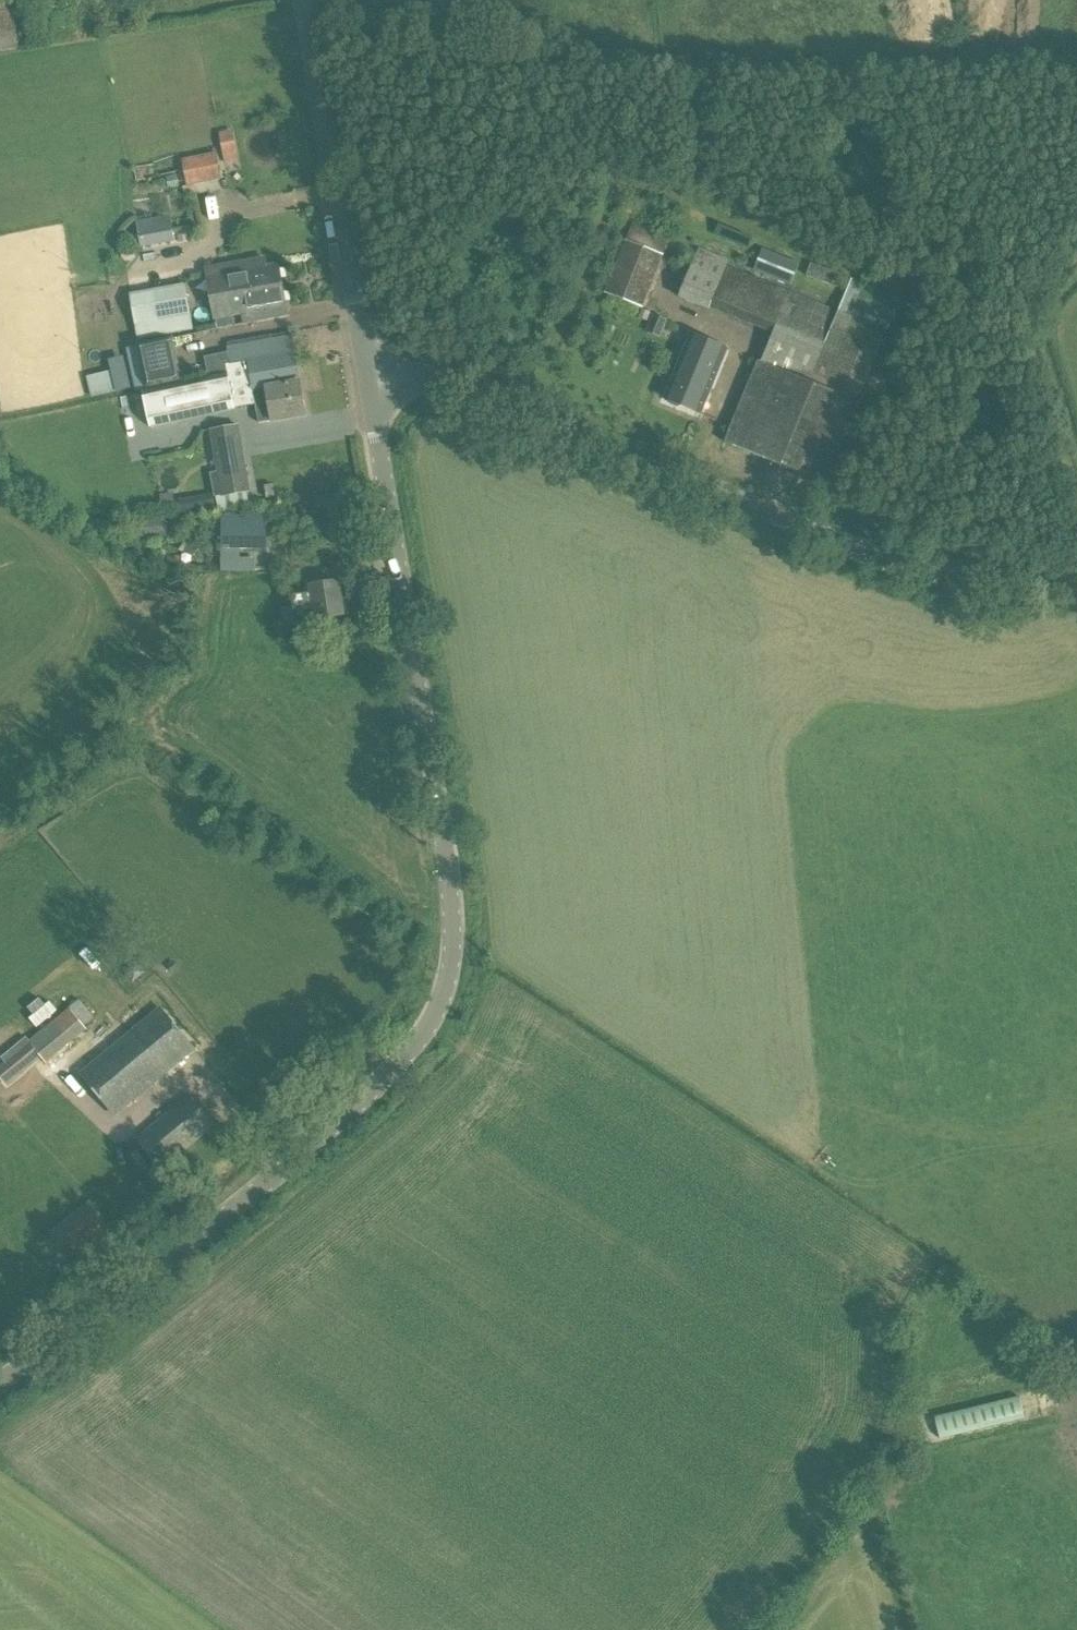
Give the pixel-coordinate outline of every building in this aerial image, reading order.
[(20,48),(12,3),(0,6),(0,52),(20,48)] [(234,152),(230,132),(220,135),(223,154),(234,152)] [(217,152),(182,159),(187,186),(222,179),(217,152)] [(168,218),(136,223),(141,247),(173,242),(168,218)] [(635,218),(626,240),(625,240),(604,293),(643,308),(664,255),(672,233),(635,218)] [(761,362),(758,360),(725,442),(825,483),(888,331),(902,298),(885,292),(852,278),(838,311),(727,266),(729,261),(699,248),(678,298),(709,310),(709,308),(773,334),(762,361),(761,361),(761,362)] [(800,264),(763,249),(753,271),(790,286),(800,264)] [(214,319),(247,314),(244,293),(256,291),(257,294),(269,292),(266,267),(265,258),(220,266),(221,268),(214,270),(214,267),(205,268),(214,319)] [(807,276),(837,286),(841,274),(811,263),(807,276)] [(279,264),(266,267),(269,292),(257,294),(256,291),(244,293),(247,314),(248,313),(249,322),(258,320),(258,321),(270,319),(288,316),(279,264)] [(184,285),(132,295),(137,324),(189,314),(184,285)] [(642,309),(639,318),(647,321),(651,312),(642,309)] [(700,413),(726,350),(689,335),(663,398),(668,400),(670,404),(677,407),(680,405),(700,413)] [(245,345),(228,349),(229,352),(231,364),(248,360),(253,387),(300,379),(295,351),(290,352),(287,337),(252,344),(245,345)] [(146,390),(182,382),(173,338),(136,345),(146,390)] [(231,364),(226,364),(226,365),(228,372),(235,408),(256,404),(259,423),(272,421),(307,415),(300,379),(253,387),(248,360),(231,364)] [(146,390),(142,391),(145,403),(150,427),(235,408),(234,408),(235,408),(228,372),(209,376),(183,382),(182,382),(146,390)] [(238,426),(212,430),(220,472),(211,473),(216,497),(217,497),(219,511),(250,505),(248,492),(250,491),(238,426)] [(265,486),(267,499),(275,497),(274,484),(265,486)] [(266,514),(221,514),(221,517),(222,547),(222,550),(223,550),(240,550),(266,549),(266,533),(266,514)] [(166,518),(127,524),(130,544),(169,539),(166,518)] [(340,582),(308,587),(310,594),(292,596),(293,601),(290,601),(291,609),(285,610),(286,616),(284,616),(285,623),(290,626),(297,625),(297,622),(314,619),(314,621),(349,615),(347,599),(342,599),(340,582)] [(7,1085),(40,1056),(47,1064),(87,1029),(85,1027),(95,1018),(80,999),(67,1009),(30,1041),(26,1036),(15,1045),(19,1051),(0,1066),(0,1076),(7,1085)] [(115,1116),(195,1049),(160,1007),(80,1074),(115,1116)] [(161,1170),(215,1125),(190,1094),(136,1139),(161,1170)] [(934,1417),(940,1439),(1025,1418),(1019,1396),(934,1417)]
